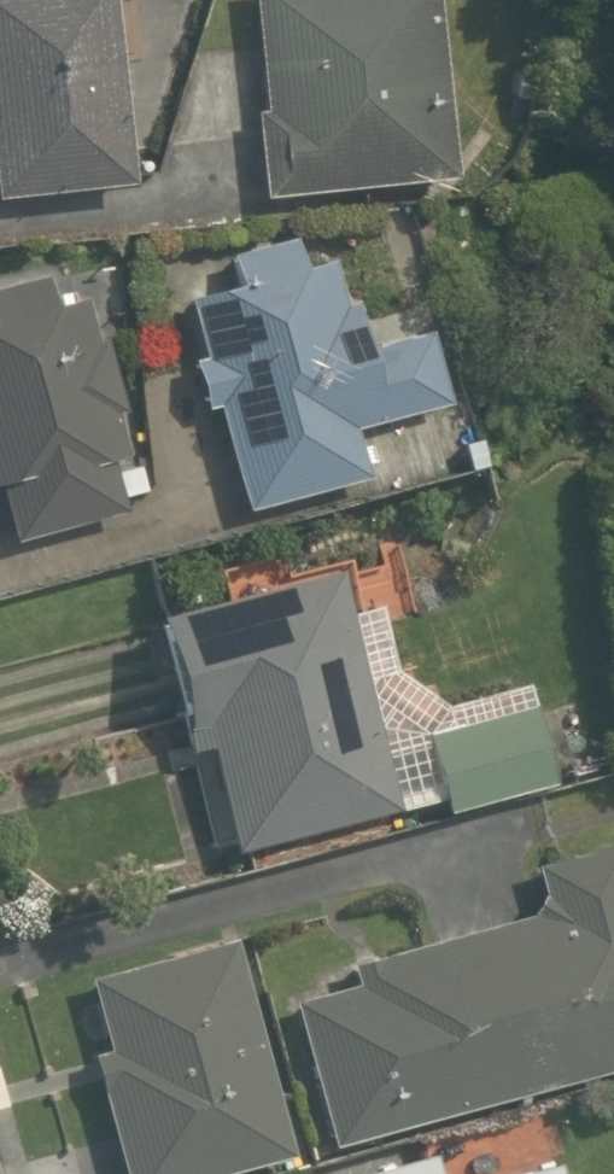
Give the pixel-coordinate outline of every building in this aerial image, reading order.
[(129,176),(113,0),(0,0),(0,188),(129,176)] [(268,189),(452,172),(436,0),(250,0),(268,189)] [(328,212),(183,259),(211,345),(190,352),(240,505),(365,464),(354,429),(450,398),(421,308),(366,326),(328,212)] [(76,287),(43,293),(38,271),(0,279),(0,289),(5,315),(0,316),(0,519),(4,538),(121,514),(76,287)] [(157,620),(190,737),(214,730),(245,841),(393,799),(329,571),(157,620)] [(555,762),(530,698),(421,741),(447,805),(555,762)] [(293,984),(333,1141),(613,1070),(613,903),(293,984)] [(94,1071),(122,1173),(217,1173),(291,1154),(232,933),(90,971),(116,1066),(94,1071)] [(558,1155),(496,1169),(497,1173),(562,1173),(558,1155)] [(426,1160),(362,1173),(429,1173),(426,1160)]
